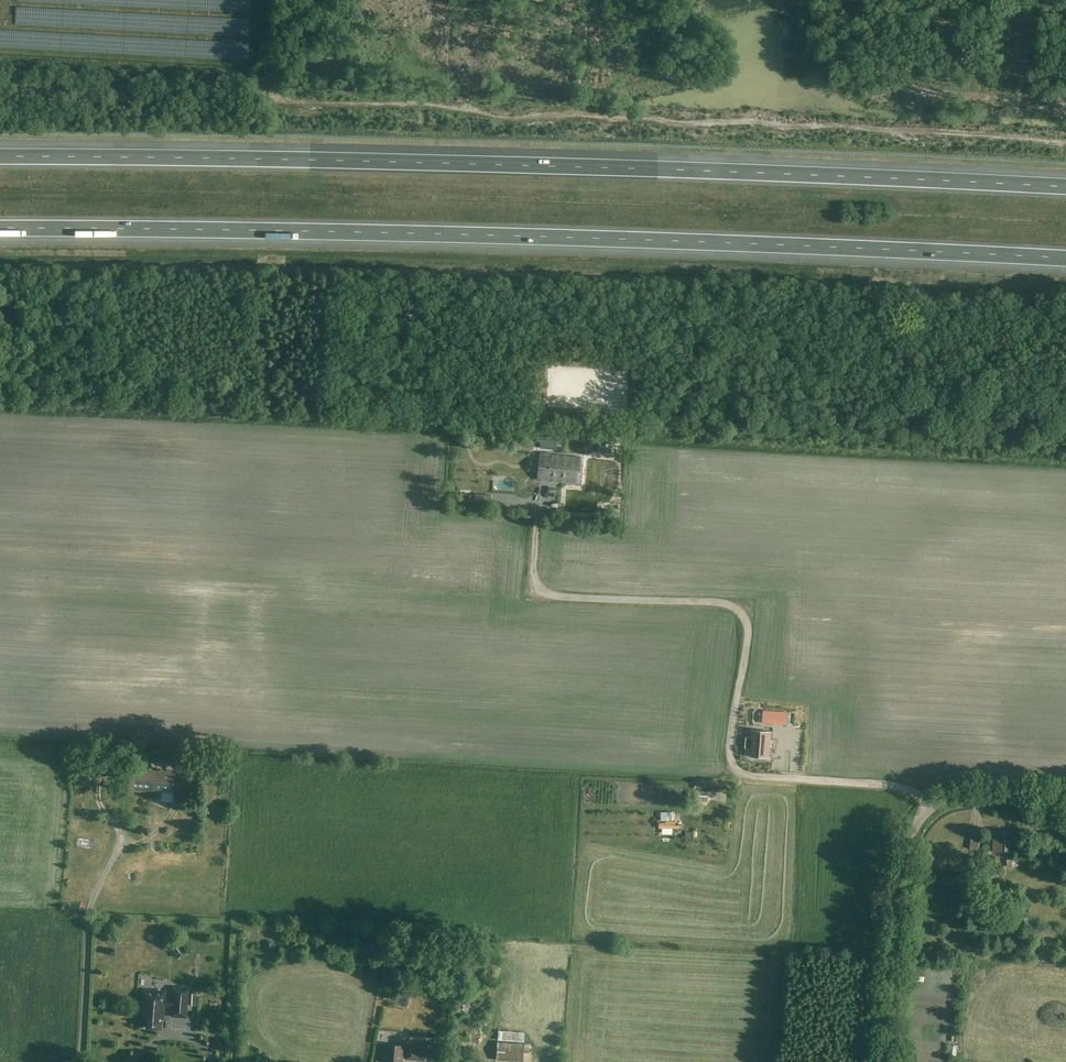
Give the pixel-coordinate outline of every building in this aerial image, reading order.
[(580,457),(551,456),(551,454),(539,453),(538,480),(578,482),(580,457)] [(491,494),(473,494),(473,504),(491,504),(491,494)] [(769,758),(771,731),(752,730),(752,738),(746,737),(745,748),(751,749),(750,757),(769,758)] [(123,758),(128,759),(139,761),(140,752),(129,751),(124,750),(123,758)] [(152,751),(151,762),(161,763),(162,752),(152,751)] [(175,754),(174,766),(198,768),(199,756),(175,754)] [(148,792),(149,770),(130,769),(128,790),(148,792)] [(149,770),(148,792),(150,792),(150,791),(172,793),(174,772),(149,770)] [(695,800),(708,801),(708,791),(695,790),(695,800)] [(107,793),(107,797),(106,797),(105,807),(119,808),(120,798),(119,798),(119,794),(107,793)] [(659,829),(682,829),(682,821),(659,820),(659,829)] [(1011,842),(1008,842),(1008,832),(993,832),(993,852),(1008,852),(1011,852),(1011,842)] [(871,918),(884,919),(886,909),(872,908),(871,918)] [(998,918),(1020,920),(1021,911),(999,909),(998,918)] [(172,1006),(172,1008),(172,1016),(186,1017),(188,988),(174,987),(173,1001),(164,1000),(165,991),(144,990),(142,1016),(147,1017),(146,1028),(160,1029),(161,1018),(163,1018),(164,1005),(172,1006)] [(411,1007),(412,995),(405,994),(404,1006),(411,1007)] [(462,1000),(461,1013),(472,1014),(473,1001),(462,1000)] [(522,1061),(524,1039),(524,1032),(498,1030),(496,1060),(522,1061)] [(426,1061),(427,1049),(435,1050),(435,1044),(427,1043),(406,1041),(405,1060),(426,1061)] [(403,1046),(385,1044),(383,1061),(402,1061),(403,1046)]
